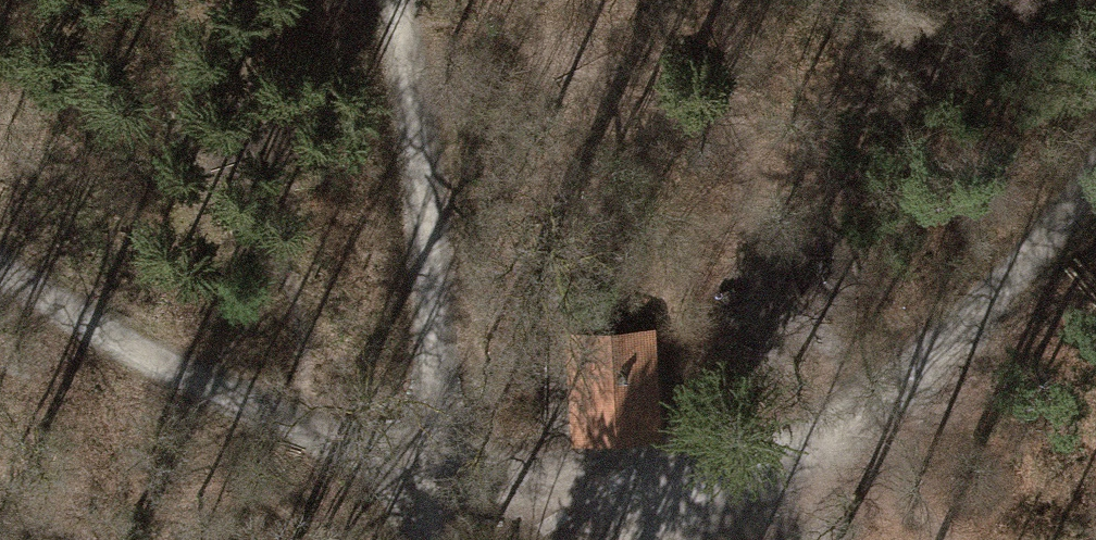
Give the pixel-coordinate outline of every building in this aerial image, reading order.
[(656,328),(577,331),(581,430),(660,427),(656,328)]
